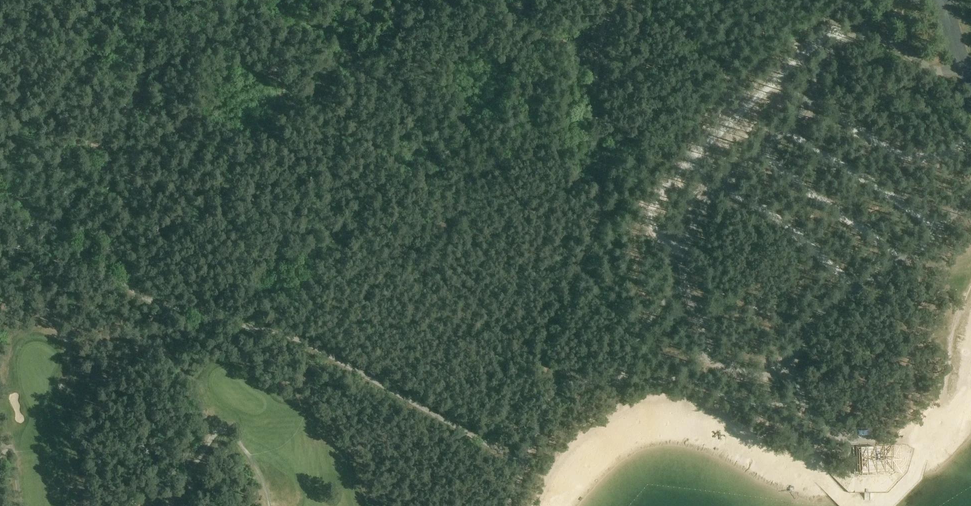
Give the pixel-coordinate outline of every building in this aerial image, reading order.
[(896,445),(861,447),(862,473),(898,471),(896,445)] [(890,487),(893,481),(887,477),(883,483),(890,487)]
